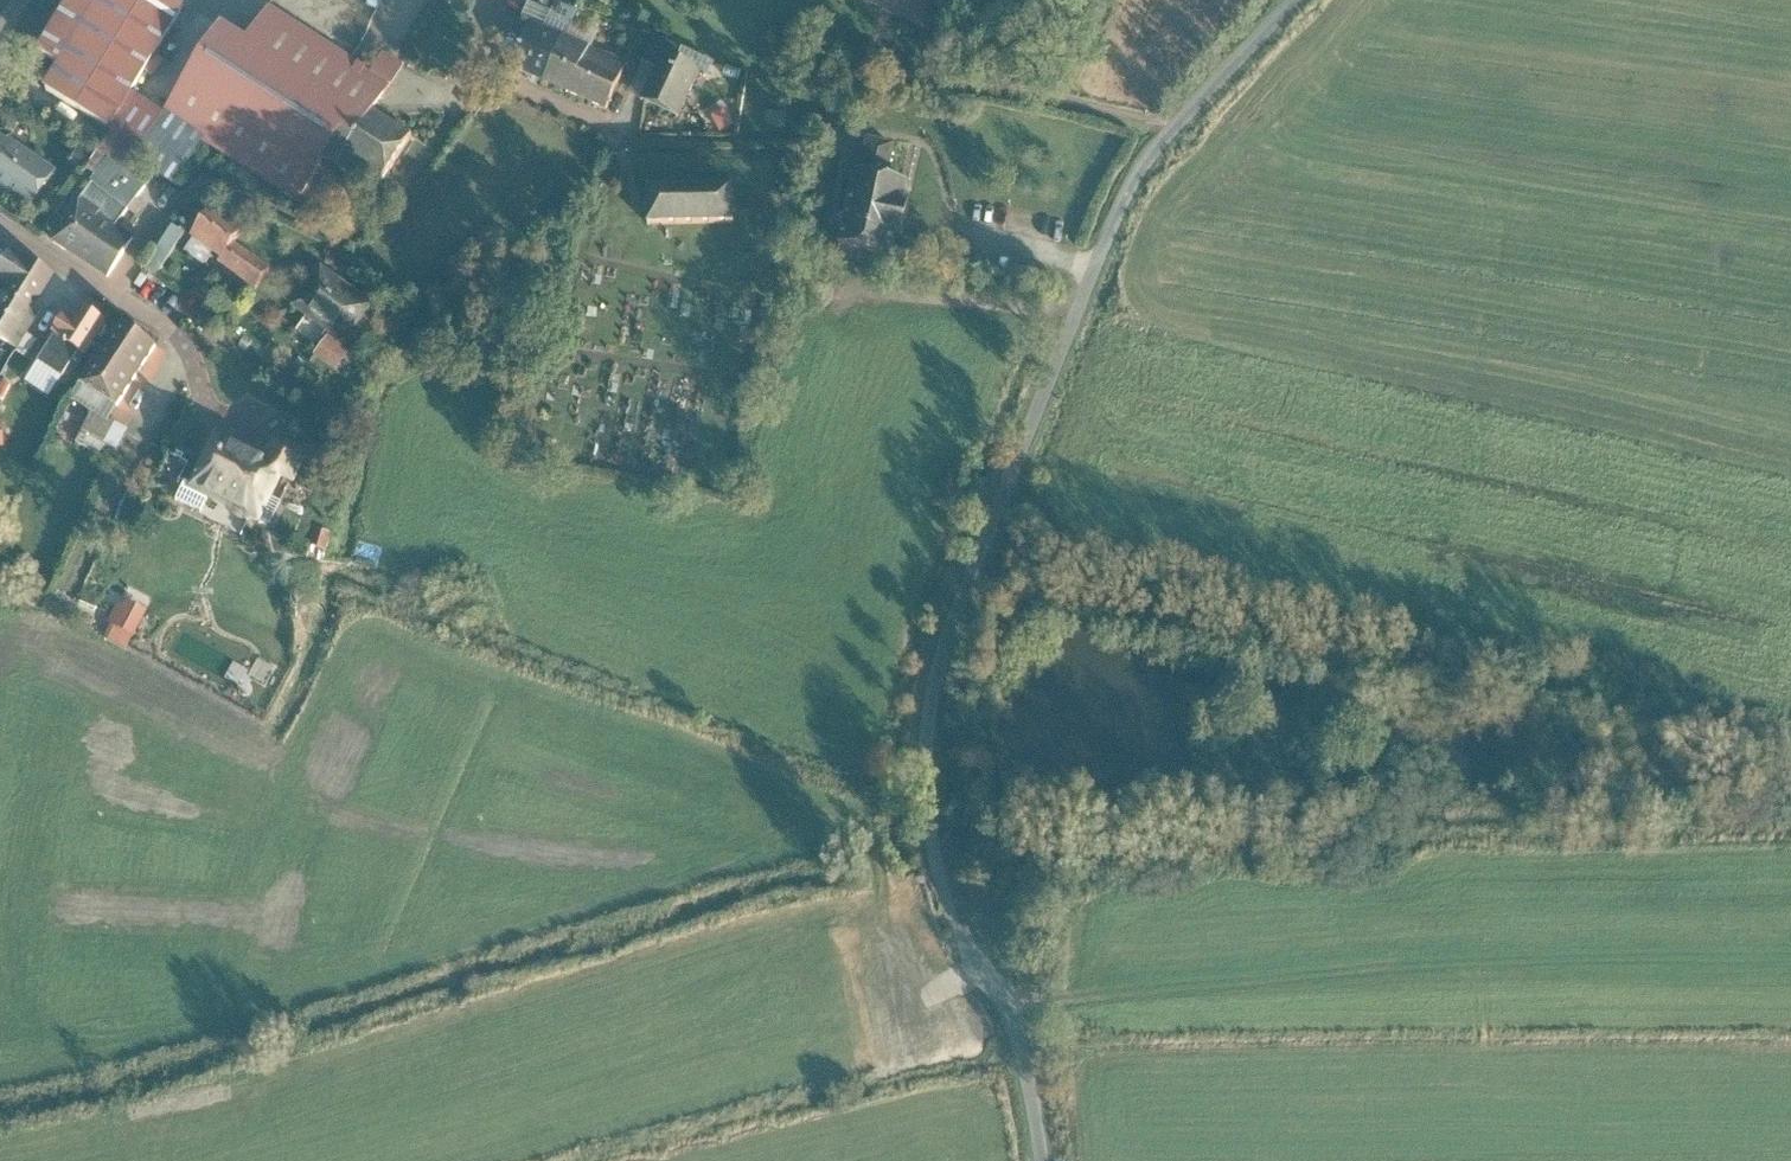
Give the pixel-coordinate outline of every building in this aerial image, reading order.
[(108,133),(130,98),(181,18),(152,0),(67,0),(33,53),(56,68),(41,91),(108,133)] [(212,36),(160,118),(199,142),(296,203),(324,160),(379,194),(410,144),(367,117),(396,71),(379,60),(370,74),(267,9),(239,53),(212,36)] [(524,25),(504,72),(595,112),(616,65),(524,25)] [(659,66),(666,70),(674,52),(648,40),(635,67),(655,76),(659,66)] [(639,110),(671,124),(691,81),(666,70),(659,66),(655,76),(639,110)] [(133,162),(160,118),(130,98),(108,133),(93,157),(123,176),(133,162)] [(171,186),(199,142),(160,118),(133,162),(171,186)] [(27,212),(53,178),(0,138),(0,191),(27,212)] [(830,254),(886,265),(900,192),(882,188),(889,155),(851,147),(830,254)] [(731,189),(647,191),(648,229),(732,226),(731,189)] [(46,245),(103,287),(133,247),(76,205),(46,245)] [(205,218),(183,247),(248,295),(261,278),(229,254),(238,242),(205,218)] [(145,268),(158,277),(189,236),(176,226),(145,268)] [(11,254),(0,270),(0,289),(8,294),(6,297),(32,314),(55,278),(29,261),(26,264),(11,254)] [(319,275),(289,316),(323,342),(310,359),(327,371),(370,314),(319,275)] [(6,297),(0,306),(0,344),(15,353),(38,318),(32,314),(6,297)] [(61,321),(48,342),(51,344),(37,366),(60,380),(74,359),(83,364),(104,332),(75,314),(68,326),(61,321)] [(149,355),(111,331),(70,395),(109,419),(149,355)] [(123,444),(84,419),(76,432),(115,457),(123,444)] [(259,470),(206,447),(184,498),(255,529),(274,486),(289,493),(304,461),(270,446),(259,470)] [(140,618),(119,604),(105,626),(127,639),(140,618)]
